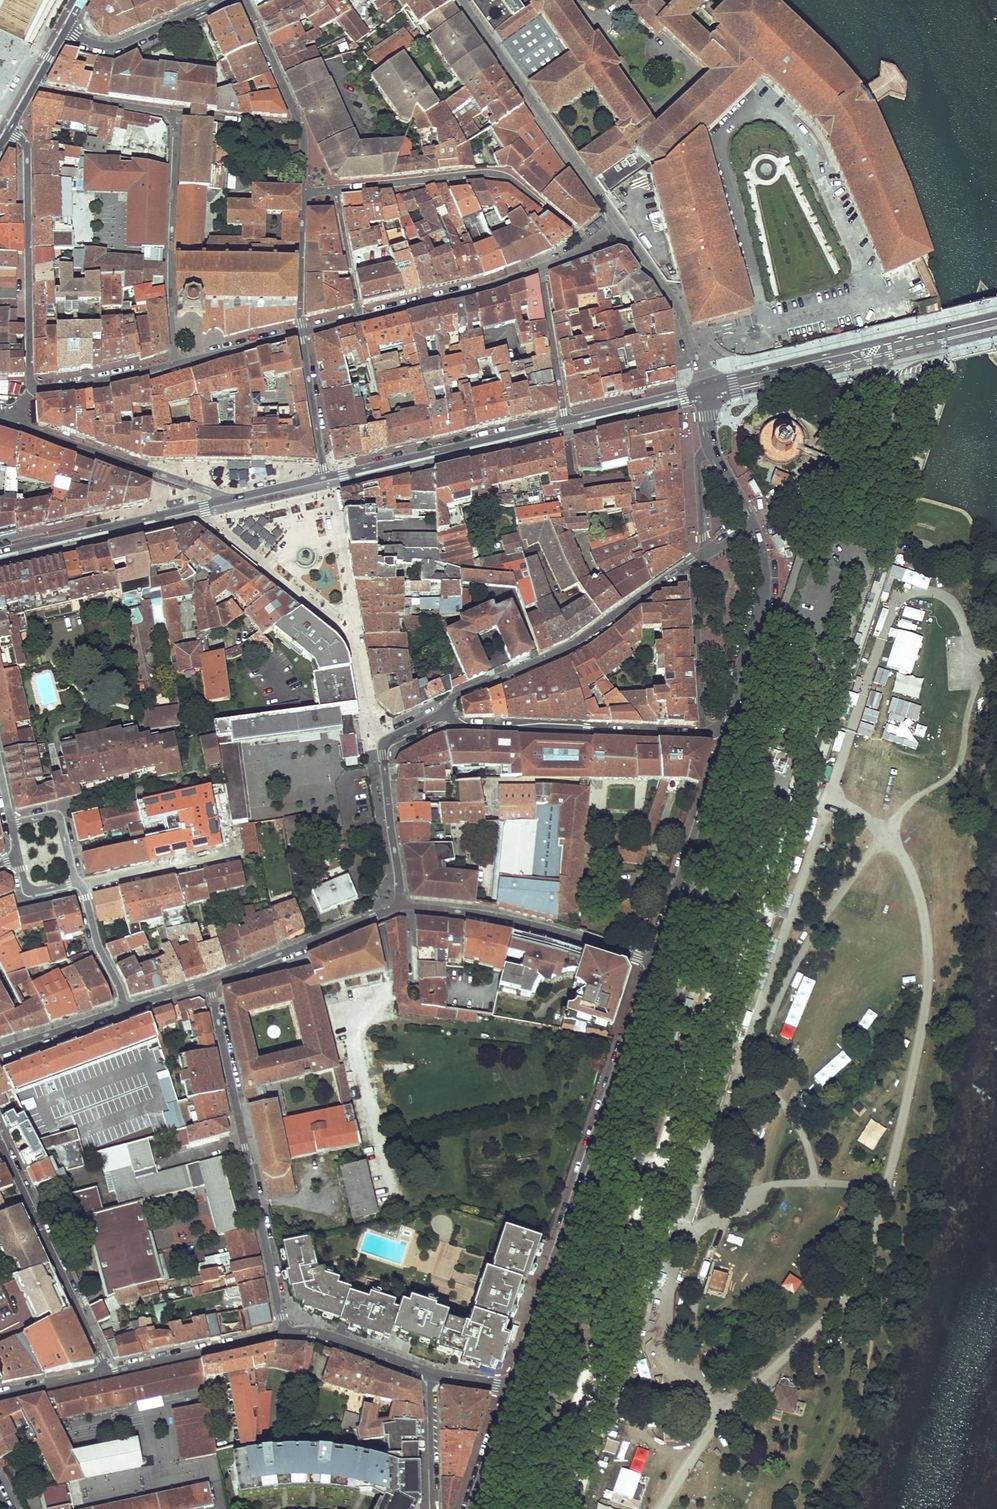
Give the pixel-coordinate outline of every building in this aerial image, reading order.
[(89,5),(89,16),(91,24),(97,33),(101,35),(106,37),(113,38),(119,37),(126,33),(201,0),(92,0),(89,5)] [(257,11),(282,0),(252,0),(257,11)] [(257,11),(260,18),(264,24),(320,0),(303,0),(289,6),(286,0),(282,0),(257,11)] [(264,24),(266,31),(269,37),(298,25),(296,20),(305,16),(307,21),(313,18),(329,11),(321,0),(320,0),(264,24)] [(353,10),(362,4),(359,0),(355,0),(348,4),(345,0),(321,0),(329,11),(334,18),(353,10)] [(379,10),(388,3),(392,1),(391,0),(373,0),(379,10)] [(403,10),(417,0),(396,0),(403,10)] [(415,28),(424,22),(450,4),(448,0),(417,0),(403,10),(415,28)] [(493,34),(551,116),(592,88),(620,128),(579,157),(605,193),(632,173),(633,176),(644,169),(653,171),(682,280),(680,283),(691,325),(707,321),(747,311),(697,127),(701,124),(759,73),(810,120),(823,140),(866,237),(881,271),(919,259),(925,257),(901,181),(876,117),(868,106),(856,89),(850,81),(764,0),(738,0),(725,12),(712,0),(665,0),(637,0),(627,9),(655,36),(663,28),(704,67),(672,93),(642,118),(611,75),(616,71),(595,41),(589,44),(559,0),(542,0),(523,12),(515,0),(475,0),(471,3),(493,34)] [(379,10),(387,22),(396,14),(388,3),(379,10)] [(450,4),(424,22),(432,36),(459,16),(455,10),(450,4)] [(227,59),(256,47),(241,13),(238,8),(213,20),(209,22),(225,60),(227,59)] [(333,19),(356,45),(371,34),(353,10),(334,18),(333,19)] [(313,18),(317,27),(333,19),(334,18),(329,11),(313,18)] [(466,90),(496,69),(487,56),(469,29),(459,16),(432,36),(428,39),(466,90)] [(298,25),(269,37),(271,42),(273,46),(301,33),(298,25)] [(317,29),(275,49),(277,55),(280,62),(304,51),(301,45),(320,34),(317,29)] [(367,56),(369,58),(407,34),(404,30),(367,56)] [(369,58),(381,69),(401,56),(416,47),(407,34),(369,58)] [(258,52),(256,47),(227,59),(238,88),(268,76),(258,52)] [(61,57),(46,82),(48,86),(54,87),(87,93),(98,59),(65,49),(61,57)] [(315,50),(282,65),(284,71),(286,75),(319,62),(320,61),(315,50)] [(350,51),(341,54),(344,61),(352,59),(350,51)] [(136,55),(132,57),(137,69),(133,101),(181,107),(191,108),(207,110),(216,111),(215,94),(216,74),(187,70),(158,66),(158,67),(142,65),(136,55)] [(381,69),(370,76),(399,119),(410,123),(411,121),(413,113),(418,112),(424,117),(438,108),(401,56),(381,69)] [(115,64),(107,96),(120,99),(133,101),(137,69),(132,57),(117,66),(115,64)] [(98,59),(87,93),(97,95),(107,96),(115,64),(98,59)] [(319,62),(286,75),(308,125),(330,173),(334,182),(336,182),(339,182),(393,176),(403,141),(358,146),(329,80),(327,80),(319,62)] [(486,111),(513,92),(496,69),(466,90),(481,114),(486,111)] [(10,80),(0,75),(0,93),(2,94),(10,80)] [(259,96),(277,94),(273,85),(268,76),(238,88),(230,91),(235,103),(251,98),(247,88),(254,85),(259,96)] [(481,114),(466,90),(438,108),(424,117),(428,134),(431,136),(454,122),(468,143),(490,129),(487,124),(482,127),(476,117),(481,114)] [(230,91),(215,94),(216,111),(222,112),(239,114),(235,103),(230,91)] [(490,129),(524,107),(513,92),(486,111),(493,120),(487,124),(490,129)] [(235,103),(239,114),(258,116),(285,119),(287,117),(279,99),(277,94),(259,96),(251,98),(235,103)] [(33,118),(33,128),(50,130),(52,130),(55,112),(63,113),(65,101),(42,97),(40,96),(39,97),(33,107),(33,118)] [(78,103),(65,101),(63,113),(61,124),(87,129),(91,106),(78,103)] [(107,109),(91,106),(87,129),(84,141),(107,145),(110,134),(113,126),(119,126),(122,112),(107,109)] [(504,152),(493,158),(498,167),(502,167),(510,167),(513,169),(543,196),(569,171),(524,107),(490,129),(504,152)] [(207,110),(191,108),(190,116),(189,123),(204,123),(205,117),(207,110)] [(122,112),(119,126),(124,127),(127,119),(147,123),(163,120),(162,119),(122,112)] [(403,141),(393,176),(416,174),(439,172),(428,134),(424,117),(418,112),(413,113),(411,121),(416,122),(424,160),(417,161),(416,155),(409,155),(408,142),(403,141)] [(189,123),(182,122),(181,137),(181,161),(188,162),(190,153),(211,154),(215,154),(215,147),(223,147),(224,124),(204,123),(189,123)] [(428,134),(439,172),(448,171),(458,169),(454,151),(468,143),(454,122),(431,136),(428,134)] [(107,145),(84,141),(82,153),(167,167),(167,126),(163,129),(161,154),(127,148),(129,138),(110,134),(107,145)] [(50,130),(33,128),(33,136),(33,144),(48,146),(50,130)] [(454,151),(458,169),(467,168),(473,168),(468,143),(454,151)] [(34,151),(35,179),(58,180),(58,170),(63,171),(63,157),(76,159),(80,160),(82,153),(48,146),(33,144),(34,151)] [(16,207),(15,154),(9,152),(0,169),(0,207),(16,207)] [(164,247),(167,167),(82,153),(80,160),(76,181),(75,189),(85,189),(85,190),(128,192),(126,246),(164,247)] [(205,177),(205,188),(221,190),(223,167),(215,167),(215,159),(211,158),(211,154),(190,153),(188,162),(181,161),(180,171),(180,175),(205,177)] [(58,180),(76,181),(80,160),(76,159),(74,171),(63,171),(58,170),(58,180)] [(569,171),(543,196),(561,211),(578,226),(583,227),(589,221),(597,214),(597,210),(569,171)] [(35,200),(35,223),(58,223),(58,188),(58,180),(35,179),(35,200)] [(76,181),(58,180),(58,188),(61,188),(60,196),(75,196),(75,189),(76,181)] [(469,190),(478,209),(494,209),(483,183),(482,181),(468,182),(465,182),(469,190)] [(528,222),(535,218),(542,213),(529,202),(516,192),(508,186),(496,185),(483,183),(494,209),(502,221),(507,218),(509,217),(503,206),(507,204),(515,213),(518,212),(528,222)] [(208,239),(204,246),(201,246),(205,188),(180,187),(178,217),(177,248),(176,256),(200,257),(297,258),(298,211),(298,195),(298,190),(255,188),(253,209),(225,209),(225,224),(241,225),(240,237),(208,239)] [(448,218),(437,187),(431,189),(427,190),(439,221),(448,218)] [(441,187),(437,187),(448,218),(457,241),(462,239),(466,238),(460,221),(449,192),(446,187),(441,187)] [(427,257),(436,287),(448,284),(461,281),(446,241),(443,242),(445,249),(434,253),(429,240),(444,235),(439,221),(427,190),(413,194),(401,198),(408,213),(420,210),(426,224),(414,227),(419,238),(422,247),(427,257)] [(478,209),(469,190),(463,191),(449,192),(460,221),(480,213),(478,209)] [(388,224),(400,221),(394,199),(392,191),(384,192),(376,193),(383,221),(386,234),(389,232),(390,232),(388,224)] [(370,193),(361,194),(364,212),(366,225),(380,222),(383,221),(376,193),(370,193)] [(364,212),(361,194),(351,195),(342,196),(344,209),(345,213),(364,212)] [(400,221),(406,241),(419,238),(414,227),(408,213),(401,198),(397,198),(394,199),(400,221)] [(21,226),(21,217),(21,206),(16,207),(0,207),(0,214),(5,214),(0,218),(0,227),(21,226)] [(320,239),(338,236),(337,233),(333,210),(307,211),(307,246),(320,246),(320,239)] [(364,212),(345,213),(347,226),(349,238),(367,233),(366,225),(364,212)] [(515,213),(509,217),(507,218),(514,229),(492,239),(493,242),(505,268),(542,254),(549,251),(528,222),(518,212),(515,213)] [(528,222),(549,251),(559,245),(570,238),(570,233),(549,218),(546,216),(538,221),(535,218),(528,222)] [(446,241),(461,281),(466,280),(471,279),(460,249),(457,241),(448,218),(439,221),(444,235),(446,241)] [(386,234),(383,221),(380,222),(381,229),(379,229),(382,244),(380,245),(381,247),(389,245),(386,234)] [(35,236),(35,251),(58,250),(58,245),(58,223),(35,223),(35,236)] [(21,254),(21,241),(21,226),(0,227),(0,237),(1,245),(0,245),(0,254),(15,254),(21,254)] [(394,265),(404,294),(411,293),(419,291),(408,252),(407,245),(394,248),(389,232),(386,234),(389,245),(394,265)] [(367,233),(349,238),(351,247),(352,255),(375,249),(371,233),(367,233)] [(341,257),(339,247),(338,236),(320,239),(320,246),(320,261),(330,259),(341,257)] [(460,249),(471,279),(477,277),(483,276),(472,250),(466,238),(462,239),(464,248),(460,249)] [(472,250),(483,276),(493,272),(505,268),(493,242),(472,250)] [(307,273),(307,316),(325,312),(322,278),(331,275),(331,266),(330,259),(320,261),(320,246),(307,246),(307,273)] [(408,252),(419,291),(427,289),(436,287),(427,257),(422,247),(408,252)] [(84,249),(73,250),(72,266),(81,267),(84,249)] [(154,279),(163,279),(164,265),(143,264),(143,260),(142,258),(140,258),(105,254),(105,249),(84,249),(81,267),(80,277),(84,277),(99,277),(114,276),(115,275),(122,276),(122,290),(154,282),(154,279)] [(35,260),(35,268),(52,267),(54,266),(60,266),(61,250),(58,250),(35,251),(35,260)] [(603,255),(590,259),(597,298),(598,303),(607,303),(606,293),(618,291),(621,288),(637,275),(639,273),(632,262),(625,252),(617,250),(603,255)] [(15,254),(0,254),(0,271),(15,271),(15,263),(15,254)] [(202,335),(206,337),(206,334),(210,331),(214,329),(218,329),(221,331),(224,336),(295,320),(297,258),(200,257),(176,256),(177,315),(203,316),(202,335)] [(331,266),(345,263),(344,259),(341,259),(341,257),(330,259),(331,266)] [(549,274),(547,276),(554,314),(563,312),(567,325),(571,342),(583,339),(584,342),(592,339),(591,336),(589,323),(594,322),(615,317),(623,314),(621,308),(614,310),(612,303),(607,303),(598,303),(599,311),(579,315),(577,305),(586,303),(585,300),(597,298),(590,259),(566,268),(556,271),(549,274)] [(331,275),(335,275),(347,273),(345,263),(331,266),(331,275)] [(394,265),(356,275),(361,303),(364,305),(369,303),(399,296),(404,294),(394,265)] [(35,277),(35,284),(52,281),(52,267),(35,268),(35,277)] [(58,292),(53,292),(54,300),(63,300),(63,307),(69,307),(69,300),(77,300),(79,285),(70,285),(70,267),(57,268),(57,278),(58,278),(58,292)] [(15,289),(15,282),(15,271),(0,271),(0,289),(15,289)] [(122,307),(122,303),(122,290),(122,276),(115,275),(114,276),(99,277),(100,300),(100,307),(122,307)] [(322,278),(325,312),(333,310),(341,308),(336,283),(335,275),(331,275),(322,278)] [(643,279),(637,275),(621,288),(633,302),(634,311),(661,302),(649,284),(643,279)] [(79,285),(77,300),(100,300),(99,277),(84,277),(84,285),(79,285)] [(527,329),(543,325),(539,302),(535,278),(529,280),(522,283),(525,309),(527,323),(527,329)] [(35,296),(35,306),(46,305),(54,304),(54,300),(53,292),(52,281),(35,284),(35,296)] [(336,283),(341,308),(347,306),(353,304),(348,281),(336,283)] [(515,285),(508,287),(513,323),(518,347),(524,347),(529,346),(527,329),(527,323),(520,324),(519,310),(525,309),(522,283),(515,285)] [(513,323),(508,287),(501,290),(492,294),(474,298),(478,326),(479,329),(513,323)] [(16,301),(16,297),(15,289),(0,289),(0,301),(16,301)] [(145,306),(164,302),(163,296),(163,290),(129,297),(130,303),(131,308),(145,306)] [(478,326),(474,298),(469,299),(463,301),(468,337),(460,340),(461,345),(480,341),(478,333),(470,334),(470,327),(478,326)] [(920,312),(937,311),(937,300),(919,301),(920,312)] [(16,301),(0,301),(0,336),(0,334),(8,334),(8,327),(16,327),(16,314),(16,301)] [(468,337),(463,301),(458,302),(453,304),(460,340),(468,337)] [(147,319),(153,357),(161,355),(169,352),(168,343),(165,315),(164,302),(145,306),(147,319)] [(638,360),(673,355),(672,347),(670,315),(665,308),(661,302),(634,311),(629,313),(637,341),(624,344),(627,358),(629,364),(639,363),(638,360)] [(460,340),(453,304),(443,306),(434,308),(439,333),(434,335),(435,339),(435,343),(437,352),(442,350),(448,348),(461,345),(460,340)] [(35,325),(35,342),(45,342),(45,327),(46,326),(46,305),(35,306),(35,325)] [(439,333),(434,308),(420,312),(407,315),(414,347),(422,380),(442,375),(437,352),(435,343),(432,344),(435,362),(431,363),(430,357),(425,358),(422,341),(435,339),(434,335),(439,333)] [(554,321),(555,328),(567,325),(563,312),(554,314),(552,314),(554,321)] [(414,347),(407,315),(395,318),(372,324),(362,327),(371,360),(378,359),(377,353),(402,347),(402,349),(414,347)] [(594,351),(624,344),(615,317),(594,322),(596,335),(591,336),(592,339),(584,342),(586,353),(594,351)] [(122,320),(123,361),(131,359),(139,358),(133,319),(133,318),(122,318),(122,320)] [(133,319),(139,358),(139,361),(146,359),(153,357),(147,319),(133,319)] [(100,343),(101,365),(112,363),(123,361),(122,320),(100,320),(100,326),(100,338),(100,343)] [(529,346),(545,342),(544,334),(543,325),(527,329),(529,346)] [(557,337),(558,344),(571,342),(567,325),(555,328),(557,337)] [(45,342),(46,374),(51,373),(59,372),(56,329),(47,329),(46,326),(45,327),(45,342)] [(78,329),(79,370),(85,370),(92,369),(92,367),(92,343),(92,338),(100,338),(100,326),(88,326),(89,329),(78,329)] [(23,327),(16,327),(8,327),(8,334),(8,351),(9,376),(16,376),(24,376),(24,370),(23,346),(14,346),(14,339),(23,338),(23,327)] [(56,329),(59,372),(79,370),(78,329),(73,330),(70,327),(55,327),(56,329)] [(357,328),(352,329),(363,363),(371,360),(362,327),(357,328)] [(344,331),(337,333),(343,360),(352,358),(356,372),(364,369),(363,363),(352,329),(344,331)] [(343,360),(337,333),(325,336),(314,340),(316,353),(319,367),(344,363),(343,360)] [(4,376),(9,376),(8,351),(3,351),(4,341),(2,341),(0,337),(0,376),(4,376)] [(561,360),(562,366),(568,365),(589,360),(595,359),(594,351),(586,353),(584,342),(583,339),(571,342),(558,344),(559,350),(561,360)] [(466,379),(475,430),(492,426),(508,422),(499,388),(480,392),(471,357),(481,354),(480,341),(461,345),(448,348),(451,360),(463,358),(466,379)] [(35,355),(35,375),(40,374),(46,374),(45,342),(35,342),(35,355)] [(531,360),(548,357),(547,350),(545,342),(529,346),(531,360)] [(92,343),(92,367),(97,366),(101,365),(100,343),(92,343)] [(299,416),(306,415),(300,379),(295,343),(269,350),(244,356),(247,402),(260,401),(259,392),(276,389),(275,379),(288,376),(295,416),(299,416)] [(627,358),(624,344),(594,351),(595,359),(596,364),(623,359),(627,358)] [(382,420),(386,450),(409,445),(431,440),(431,417),(422,380),(414,347),(402,349),(407,373),(399,374),(396,356),(378,359),(371,360),(376,377),(378,399),(386,398),(413,394),(417,411),(402,414),(401,412),(399,410),(397,411),(395,412),(394,414),(395,416),(396,418),(389,419),(382,420)] [(446,404),(448,435),(456,434),(464,432),(459,398),(451,400),(450,384),(457,383),(457,381),(461,380),(466,379),(463,358),(451,360),(443,362),(441,358),(443,358),(442,350),(437,352),(442,375),(445,389),(446,404)] [(503,351),(490,353),(494,370),(506,367),(503,351)] [(644,379),(674,370),(674,364),(673,355),(638,360),(639,363),(629,364),(632,375),(643,373),(644,379)] [(244,356),(222,361),(191,372),(199,429),(195,430),(196,461),(201,462),(218,462),(219,461),(237,462),(237,460),(250,461),(248,412),(247,402),(244,356)] [(521,381),(550,373),(549,366),(548,357),(531,360),(526,362),(518,363),(521,381)] [(564,374),(565,381),(579,378),(583,377),(598,374),(599,378),(601,385),(618,381),(621,395),(626,394),(632,393),(628,376),(623,359),(596,364),(595,359),(589,360),(589,364),(568,368),(568,365),(562,366),(564,374)] [(344,363),(319,367),(321,381),(323,394),(350,389),(347,374),(344,363)] [(499,388),(508,422),(518,420),(528,418),(524,395),(521,381),(518,363),(506,367),(494,370),(499,388)] [(356,372),(347,374),(350,389),(323,394),(326,414),(330,436),(358,432),(372,429),(369,400),(368,387),(370,386),(364,369),(356,372)] [(644,379),(647,390),(660,386),(674,383),(674,370),(644,379)] [(152,406),(152,422),(153,432),(163,432),(163,438),(164,461),(170,461),(196,461),(195,430),(199,429),(191,372),(170,379),(149,385),(152,406)] [(524,395),(553,388),(551,381),(550,373),(521,381),(524,395)] [(628,376),(632,393),(639,391),(647,390),(644,379),(643,373),(632,375),(628,376)] [(431,417),(431,440),(439,438),(448,435),(446,404),(436,406),(434,391),(445,389),(442,375),(422,380),(431,417)] [(579,378),(565,381),(567,394),(569,406),(572,407),(582,405),(592,402),(589,391),(587,383),(580,384),(579,378)] [(142,380),(136,381),(140,406),(152,406),(149,385),(148,379),(142,380)] [(459,398),(464,432),(469,431),(475,430),(466,379),(461,380),(462,386),(458,386),(458,392),(460,391),(462,398),(459,398)] [(140,406),(136,381),(122,384),(109,387),(109,390),(111,416),(131,414),(130,406),(140,406)] [(601,388),(603,399),(612,397),(621,395),(618,381),(601,385),(601,388)] [(524,395),(528,418),(541,414),(556,411),(554,400),(553,388),(524,395)] [(601,388),(589,391),(592,402),(597,401),(603,399),(601,388)] [(104,391),(100,392),(102,417),(102,418),(111,418),(111,416),(109,390),(104,391)] [(93,411),(92,393),(92,391),(87,393),(83,395),(84,411),(93,411)] [(102,417),(100,392),(96,393),(92,393),(93,411),(93,418),(102,417)] [(84,411),(83,395),(78,396),(73,396),(73,407),(73,412),(84,411)] [(66,398),(59,399),(60,407),(73,407),(73,396),(66,398)] [(386,398),(378,399),(369,400),(372,429),(358,432),(359,457),(373,453),(386,450),(382,420),(389,419),(386,398)] [(48,399),(37,400),(39,426),(53,428),(62,432),(62,431),(60,412),(60,407),(59,399),(48,399)] [(248,412),(250,461),(270,461),(310,463),(315,463),(314,454),(311,439),(306,415),(299,416),(301,430),(293,430),(292,420),(274,423),(275,431),(264,431),(261,410),(248,412)] [(60,412),(62,431),(67,432),(74,435),(73,418),(73,412),(60,412)] [(677,431),(675,414),(666,416),(657,418),(661,435),(677,431)] [(84,418),(73,418),(74,435),(79,437),(88,440),(94,442),(94,431),(98,431),(98,425),(94,425),(93,419),(85,419),(84,418)] [(661,435),(657,418),(647,421),(638,423),(642,440),(661,435)] [(804,436),(802,431),(799,427),(795,424),(791,421),(786,420),(780,419),(775,420),(770,422),(766,425),(762,429),(760,433),(758,438),(757,442),(757,446),(758,450),(760,453),(762,457),(764,460),(767,463),(771,465),(774,466),(778,467),(782,467),(786,466),(790,465),(794,463),(798,460),(801,456),(803,452),(805,447),(805,441),(804,436)] [(142,422),(131,422),(131,429),(130,455),(136,457),(141,458),(142,422)] [(142,422),(141,458),(152,461),(158,461),(164,461),(163,438),(154,438),(153,432),(152,422),(142,422)] [(642,440),(638,423),(631,425),(624,426),(626,444),(642,440)] [(103,424),(98,425),(98,431),(94,431),(94,442),(99,444),(104,446),(103,429),(103,424)] [(610,429),(596,432),(600,472),(629,466),(626,444),(624,426),(610,429)] [(112,428),(103,429),(104,446),(108,447),(113,449),(112,428)] [(120,428),(112,428),(113,449),(121,452),(130,455),(131,429),(120,428)] [(16,532),(18,484),(18,478),(21,437),(7,433),(0,431),(0,466),(7,469),(5,502),(0,502),(0,536),(16,532)] [(678,454),(677,443),(677,431),(661,435),(642,440),(626,444),(629,466),(678,454)] [(332,449),(334,462),(347,460),(359,457),(358,432),(330,436),(332,449)] [(600,472),(596,432),(590,434),(580,436),(576,437),(580,471),(600,472)] [(897,446),(900,436),(895,434),(892,444),(897,446)] [(18,478),(55,486),(57,482),(65,453),(45,446),(21,437),(18,478)] [(555,443),(549,444),(553,485),(568,482),(561,441),(555,443)] [(542,446),(535,448),(538,479),(545,479),(545,486),(553,485),(549,444),(542,446)] [(893,458),(896,448),(891,447),(888,456),(893,458)] [(521,451),(508,454),(512,508),(513,528),(548,523),(561,520),(557,504),(545,506),(544,497),(554,495),(554,491),(553,485),(545,486),(539,486),(538,479),(535,448),(521,451)] [(57,482),(70,484),(72,477),(77,458),(70,455),(65,453),(57,482)] [(501,455),(495,457),(497,488),(497,493),(498,507),(512,508),(508,454),(501,455)] [(678,454),(629,466),(631,486),(633,499),(630,499),(632,507),(657,505),(656,498),(680,492),(679,474),(678,454)] [(488,458),(482,460),(484,505),(498,507),(497,493),(489,493),(489,491),(492,490),(491,488),(497,488),(495,457),(488,458)] [(77,458),(72,477),(90,483),(94,464),(85,461),(77,458)] [(474,462),(466,463),(469,493),(478,492),(478,504),(484,505),(482,460),(474,462)] [(251,475),(265,476),(266,462),(252,461),(251,475)] [(442,469),(434,471),(438,517),(437,538),(438,553),(438,563),(458,570),(461,571),(461,573),(509,580),(514,592),(521,610),(531,605),(522,562),(519,551),(516,538),(500,541),(503,557),(471,563),(457,507),(470,503),(469,493),(466,463),(459,465),(442,469)] [(88,491),(83,516),(93,514),(104,511),(113,472),(104,468),(94,464),(90,483),(88,491)] [(421,474),(409,477),(411,502),(413,521),(421,521),(420,515),(435,515),(435,517),(438,517),(434,471),(421,474)] [(773,471),(769,483),(790,491),(794,479),(773,471)] [(113,472),(104,511),(113,509),(122,507),(129,478),(122,475),(113,472)] [(400,479),(392,481),(395,505),(402,504),(411,502),(409,477),(400,479)] [(129,478),(122,507),(148,501),(149,495),(151,485),(140,481),(135,480),(129,478)] [(385,483),(378,485),(381,515),(395,515),(395,521),(413,521),(411,502),(402,504),(403,510),(396,511),(395,505),(392,481),(385,483)] [(581,482),(568,482),(553,485),(554,491),(559,491),(566,519),(574,517),(573,509),(584,508),(582,492),(581,482)] [(18,484),(16,532),(30,529),(46,525),(52,500),(24,503),(24,485),(18,484)] [(369,487),(362,488),(365,515),(381,515),(378,485),(369,487)] [(631,486),(582,492),(584,508),(585,512),(621,508),(632,507),(630,499),(633,499),(631,486)] [(68,495),(62,521),(72,519),(83,516),(88,491),(70,487),(68,495)] [(340,494),(344,515),(365,515),(362,488),(351,491),(340,494)] [(52,500),(46,525),(54,523),(62,521),(68,495),(54,491),(52,500)] [(682,508),(680,492),(656,498),(657,505),(632,507),(621,508),(626,526),(588,534),(591,549),(631,538),(637,536),(683,523),(682,508)] [(348,533),(351,551),(377,551),(376,548),(374,547),(373,523),(378,523),(378,524),(395,523),(395,521),(395,515),(381,515),(365,515),(344,515),(348,533)] [(584,596),(601,616),(609,609),(619,603),(600,576),(588,581),(567,533),(582,531),(582,529),(587,528),(585,515),(574,517),(566,519),(561,520),(548,523),(575,584),(584,596)] [(548,523),(513,528),(516,538),(519,551),(536,543),(560,592),(575,584),(548,523)] [(683,534),(683,523),(637,536),(643,554),(644,557),(684,545),(683,534)] [(183,529),(172,532),(175,547),(195,527),(183,529)] [(200,531),(195,527),(175,547),(177,558),(181,563),(206,536),(200,531)] [(181,563),(177,558),(175,547),(172,532),(156,536),(141,539),(147,569),(149,593),(159,591),(185,585),(194,578),(185,568),(181,563)] [(216,544),(206,536),(181,563),(185,568),(191,563),(201,573),(226,551),(216,544)] [(383,548),(383,550),(399,550),(400,552),(438,553),(437,538),(385,537),(385,548),(383,548)] [(588,551),(600,576),(634,562),(632,557),(638,555),(631,538),(591,549),(588,551)] [(118,593),(120,599),(133,596),(134,597),(135,598),(137,599),(138,598),(139,598),(139,597),(140,596),(140,595),(149,593),(147,569),(141,539),(123,543),(107,547),(111,567),(117,566),(119,576),(115,577),(116,578),(116,581),(118,593)] [(684,552),(684,545),(644,557),(643,554),(638,555),(649,581),(667,569),(685,558),(684,552)] [(91,550),(100,585),(116,581),(116,578),(115,577),(114,577),(111,567),(107,547),(99,549),(91,550)] [(75,554),(82,583),(93,581),(95,586),(100,585),(91,550),(83,552),(75,554)] [(354,568),(356,584),(393,584),(392,566),(401,565),(401,567),(420,567),(420,579),(415,580),(415,584),(432,584),(440,584),(458,585),(458,570),(438,563),(438,553),(400,552),(399,550),(383,550),(377,551),(351,551),(354,568)] [(213,604),(226,590),(235,597),(260,578),(243,565),(226,551),(201,573),(194,578),(185,585),(159,591),(163,620),(166,636),(180,634),(175,599),(192,596),(197,633),(211,631),(223,630),(231,624),(225,610),(225,605),(214,610),(213,604)] [(67,556),(60,558),(68,593),(76,591),(75,585),(82,583),(75,554),(67,556)] [(634,592),(649,581),(638,555),(632,557),(634,562),(600,576),(619,603),(634,592)] [(17,667),(25,666),(18,633),(28,631),(24,614),(118,593),(116,581),(100,585),(95,586),(76,591),(68,593),(60,558),(28,565),(0,571),(0,590),(3,602),(5,613),(10,635),(17,667)] [(583,629),(601,616),(584,596),(558,613),(549,599),(533,558),(522,562),(531,605),(535,614),(552,648),(566,642),(583,629)] [(458,570),(458,585),(514,592),(509,580),(461,573),(461,571),(458,570)] [(260,578),(235,597),(247,612),(276,591),(268,584),(260,578)] [(358,593),(359,601),(403,601),(402,584),(393,584),(356,584),(358,593)] [(415,584),(405,584),(406,587),(409,587),(410,593),(432,593),(432,584),(415,584)] [(440,584),(440,600),(457,600),(457,591),(458,585),(440,584)] [(630,711),(639,724),(667,725),(695,726),(694,700),(690,649),(687,605),(686,587),(677,587),(677,591),(661,592),(661,597),(654,597),(651,599),(638,609),(638,610),(631,615),(629,615),(612,628),(627,650),(641,640),(641,629),(653,628),(661,634),(661,645),(654,646),(656,673),(663,673),(665,691),(618,695),(630,711)] [(288,600),(276,591),(247,612),(245,613),(259,634),(249,642),(226,652),(209,653),(206,636),(212,635),(211,631),(197,633),(204,668),(209,703),(228,701),(224,660),(234,659),(253,650),(255,653),(269,652),(271,648),(262,637),(272,629),(299,610),(288,600)] [(457,600),(457,608),(466,608),(466,591),(457,591),(457,600)] [(361,610),(362,619),(397,619),(414,618),(435,618),(456,618),(457,608),(457,600),(440,600),(403,601),(359,601),(361,610)] [(230,602),(225,605),(225,610),(231,624),(241,616),(230,602)] [(510,662),(529,653),(507,607),(492,614),(490,608),(458,622),(460,627),(446,634),(467,682),(487,673),(471,640),(494,629),(510,662)] [(320,626),(299,610),(272,629),(315,660),(318,671),(314,671),(319,708),(356,703),(355,695),(349,659),(341,641),(320,626)] [(10,635),(5,613),(0,615),(0,637),(10,635)] [(544,651),(552,648),(535,614),(524,618),(536,649),(538,654),(544,651)] [(397,619),(400,634),(416,633),(414,618),(397,619)] [(364,628),(365,636),(400,634),(397,619),(362,619),(364,628)] [(599,639),(584,650),(602,674),(612,666),(614,669),(631,655),(627,650),(612,628),(599,639)] [(180,634),(166,636),(170,657),(176,656),(179,672),(204,668),(197,633),(195,634),(196,644),(177,648),(176,642),(181,641),(180,634)] [(368,653),(398,655),(395,641),(402,640),(400,634),(365,636),(367,645),(368,653)] [(3,752),(34,746),(30,730),(15,733),(13,723),(28,720),(17,670),(8,671),(3,648),(0,649),(0,736),(1,740),(3,752)] [(600,680),(604,677),(602,674),(584,650),(576,654),(569,658),(578,688),(584,684),(585,685),(597,677),(600,680)] [(412,710),(421,706),(415,685),(410,687),(404,655),(398,655),(368,653),(371,667),(373,680),(393,677),(404,713),(412,710)] [(512,683),(500,688),(507,718),(527,719),(568,721),(587,721),(579,692),(578,688),(569,658),(534,673),(512,683)] [(420,678),(421,682),(425,681),(439,674),(447,672),(446,667),(420,678)] [(421,682),(415,685),(421,706),(436,699),(451,692),(451,688),(447,672),(439,674),(442,682),(428,688),(425,681),(421,682)] [(393,718),(404,713),(393,677),(373,680),(375,692),(377,702),(393,718)] [(579,692),(587,721),(599,722),(611,722),(608,712),(630,711),(618,695),(608,682),(604,677),(600,680),(595,683),(604,696),(607,709),(598,710),(594,700),(591,701),(586,689),(579,692)] [(493,691),(487,694),(493,718),(500,718),(507,718),(500,688),(493,691)] [(473,697),(460,702),(464,718),(478,718),(493,718),(487,694),(486,692),(473,697)] [(358,714),(356,703),(319,708),(214,723),(216,736),(216,740),(221,765),(231,825),(241,823),(247,823),(236,744),(337,728),(343,758),(358,756),(352,715),(358,714)] [(144,732),(180,727),(177,708),(140,713),(144,732)] [(639,724),(630,711),(608,712),(611,722),(625,723),(639,724)] [(52,783),(56,801),(62,800),(68,798),(80,796),(78,786),(85,784),(85,786),(113,780),(123,778),(123,780),(128,780),(127,776),(131,776),(130,774),(139,772),(140,775),(147,774),(146,771),(155,769),(157,778),(181,773),(170,735),(158,738),(157,735),(149,737),(147,735),(138,737),(136,729),(133,730),(133,726),(123,728),(124,732),(121,732),(120,730),(76,740),(76,743),(72,744),(71,741),(62,743),(63,746),(60,747),(63,760),(58,761),(59,770),(49,772),(52,783)] [(477,766),(470,733),(461,733),(457,733),(445,734),(451,762),(453,768),(477,766)] [(524,778),(519,735),(494,734),(470,733),(477,766),(502,767),(501,778),(524,778)] [(451,762),(445,734),(433,738),(417,747),(400,756),(396,766),(400,768),(446,763),(451,762)] [(524,778),(580,778),(589,778),(592,778),(593,739),(556,737),(519,735),(524,778)] [(661,779),(657,742),(625,740),(593,739),(592,778),(661,779)] [(200,743),(206,768),(221,765),(216,740),(200,743)] [(684,743),(657,742),(661,779),(638,849),(646,850),(670,780),(688,781),(697,785),(711,744),(697,744),(684,743)] [(7,769),(10,785),(33,780),(41,777),(36,755),(45,753),(43,745),(34,746),(3,752),(7,769)] [(195,753),(178,757),(182,773),(199,769),(195,753)] [(446,763),(400,768),(399,775),(398,781),(425,781),(425,791),(447,790),(446,763)] [(498,823),(491,908),(496,908),(555,923),(564,842),(583,844),(589,778),(580,778),(579,788),(498,786),(498,823)] [(13,798),(16,810),(56,801),(52,783),(44,785),(44,786),(34,788),(33,780),(10,785),(13,798)] [(425,781),(398,781),(398,793),(399,804),(429,804),(431,804),(431,800),(431,796),(426,796),(425,791),(425,781)] [(480,781),(462,781),(462,804),(482,805),(480,781)] [(136,803),(142,824),(145,842),(148,863),(197,852),(220,847),(213,808),(210,786),(136,803)] [(136,803),(97,812),(102,833),(142,824),(136,803)] [(429,804),(399,804),(400,815),(401,824),(431,824),(440,823),(440,816),(430,817),(429,804)] [(485,823),(482,805),(462,804),(456,804),(440,805),(440,816),(440,823),(485,823)] [(76,830),(79,843),(103,836),(102,833),(97,812),(73,817),(76,830)] [(287,843),(305,840),(301,814),(283,817),(287,843)] [(248,859),(260,857),(254,821),(247,823),(241,823),(248,859)] [(431,824),(401,824),(398,825),(400,836),(402,847),(434,844),(431,824)] [(434,844),(402,847),(404,857),(406,867),(410,867),(412,885),(408,886),(409,891),(410,894),(411,897),(413,899),(475,906),(478,875),(441,871),(440,863),(454,861),(451,836),(445,837),(446,844),(434,844)] [(145,842),(83,855),(88,876),(135,866),(148,863),(145,842)] [(564,842),(555,923),(575,929),(582,853),(583,844),(564,842)] [(638,849),(583,844),(582,853),(588,853),(588,856),(642,862),(646,850),(638,849)] [(218,868),(201,872),(206,895),(241,886),(237,864),(218,868)] [(188,875),(175,878),(182,906),(208,901),(206,895),(201,872),(188,875)] [(0,876),(0,895),(14,890),(13,887),(11,879),(3,875),(0,876)] [(348,877),(314,890),(324,915),(336,910),(358,901),(348,877)] [(151,883),(119,889),(124,915),(130,937),(141,933),(160,926),(162,930),(186,925),(182,906),(175,878),(151,883)] [(106,892),(93,896),(96,908),(99,921),(124,915),(119,889),(106,892)] [(52,905),(35,908),(19,911),(15,895),(0,901),(0,965),(6,976),(25,971),(56,963),(68,960),(65,950),(63,942),(52,905)] [(236,929),(246,958),(258,953),(271,948),(277,946),(275,942),(274,937),(270,910),(267,898),(244,902),(247,918),(242,920),(243,927),(236,929)] [(75,900),(52,905),(63,942),(85,937),(82,926),(75,900)] [(399,917),(386,923),(394,968),(395,986),(400,1010),(473,1021),(475,1011),(445,1007),(420,1004),(420,1000),(408,993),(405,918),(399,917)] [(430,920),(415,919),(417,962),(418,962),(443,965),(444,960),(447,922),(430,920)] [(455,923),(447,922),(444,960),(454,961),(454,956),(461,957),(462,957),(462,960),(472,963),(473,960),(479,962),(478,965),(493,969),(493,971),(502,974),(512,933),(487,928),(466,924),(455,923)] [(235,962),(246,958),(236,929),(234,923),(214,929),(217,942),(226,966),(235,962)] [(215,970),(226,966),(217,942),(214,929),(213,925),(206,927),(210,942),(201,945),(193,924),(187,926),(192,937),(205,974),(215,970)] [(374,927),(306,956),(310,968),(266,979),(223,990),(249,1116),(277,1110),(287,1159),(360,1144),(341,1066),(338,1067),(318,987),(385,971),(374,927)] [(130,937),(124,939),(129,949),(133,958),(134,960),(137,958),(134,950),(146,943),(141,933),(130,937)] [(544,941),(512,933),(502,974),(498,988),(530,996),(531,992),(535,983),(538,980),(542,983),(551,976),(553,977),(560,974),(572,973),(577,973),(574,983),(577,984),(584,992),(583,995),(579,994),(578,995),(579,997),(579,1003),(575,1003),(573,1005),(570,1007),(567,1008),(566,1014),(563,1015),(561,1028),(607,1037),(614,1013),(613,1010),(610,1010),(613,1000),(615,1001),(618,999),(623,985),(626,973),(621,966),(569,949),(544,941)] [(195,978),(205,974),(192,937),(185,939),(187,946),(176,950),(174,943),(169,945),(185,981),(195,978)] [(105,945),(112,957),(129,949),(124,939),(105,945)] [(89,952),(87,944),(65,950),(68,960),(70,960),(83,953),(89,952)] [(176,983),(185,981),(169,945),(168,944),(161,947),(164,956),(155,962),(167,986),(176,983)] [(87,962),(83,953),(70,960),(74,968),(93,1010),(112,1003),(107,989),(98,970),(93,960),(87,962)] [(138,995),(147,992),(138,967),(134,960),(133,958),(117,966),(125,983),(130,997),(138,995)] [(157,989),(167,986),(155,962),(138,967),(147,992),(157,989)] [(443,965),(418,962),(420,1000),(420,1004),(445,1007),(443,965)] [(64,1018),(77,1014),(61,974),(56,963),(25,971),(51,1023),(64,1018)] [(3,1016),(22,1008),(12,986),(6,976),(0,965),(0,1018),(3,1016)] [(74,968),(61,974),(77,1014),(85,1012),(93,1010),(74,968)] [(48,1023),(51,1023),(25,971),(6,976),(12,986),(22,983),(32,1003),(22,1008),(33,1028),(48,1023)] [(199,998),(178,1004),(182,1022),(188,1021),(190,1028),(194,1026),(197,1038),(211,1035),(207,1012),(193,1015),(193,1011),(192,1008),(205,1003),(205,1001),(199,998)] [(160,1009),(149,1013),(150,1016),(154,1029),(159,1028),(175,1023),(171,1006),(160,1009)] [(22,1031),(33,1028),(22,1008),(3,1016),(13,1034),(22,1031)] [(13,1034),(3,1016),(0,1018),(0,1038),(13,1034)] [(11,1068),(3,1071),(13,1093),(14,1095),(143,1043),(157,1038),(154,1029),(150,1016),(137,1021),(134,1022),(99,1035),(51,1053),(11,1068)] [(165,1044),(159,1028),(154,1029),(157,1038),(159,1045),(165,1044)] [(211,1035),(197,1038),(200,1048),(192,1050),(193,1055),(215,1050),(213,1042),(211,1035)] [(169,1060),(165,1044),(159,1045),(164,1061),(169,1060)] [(193,1055),(169,1060),(164,1061),(169,1074),(172,1085),(186,1082),(185,1075),(183,1075),(182,1070),(195,1067),(195,1070),(218,1065),(215,1050),(193,1055)] [(8,1102),(4,1093),(8,1091),(10,1095),(13,1093),(3,1071),(0,1066),(0,1105),(8,1102)] [(169,1109),(78,1137),(85,1157),(90,1156),(99,1153),(147,1140),(176,1132),(186,1129),(183,1120),(180,1112),(178,1103),(174,1091),(172,1085),(169,1074),(160,1077),(169,1109)] [(224,1092),(221,1078),(192,1083),(192,1087),(174,1091),(178,1103),(224,1092)] [(229,1118),(224,1092),(178,1103),(180,1112),(190,1109),(190,1111),(194,1110),(196,1116),(183,1120),(186,1129),(225,1119),(229,1118)] [(868,1148),(884,1114),(869,1107),(853,1141),(868,1148)] [(249,1116),(262,1175),(265,1178),(269,1180),(277,1180),(282,1178),(287,1174),(289,1170),(287,1159),(277,1110),(249,1116)] [(186,1129),(176,1132),(180,1147),(229,1133),(225,1119),(186,1129)] [(24,1163),(27,1169),(48,1159),(44,1151),(39,1142),(28,1122),(18,1128),(34,1158),(24,1163)] [(76,1130),(39,1142),(44,1151),(55,1149),(64,1170),(64,1171),(86,1165),(85,1163),(83,1158),(85,1157),(78,1137),(76,1130)] [(226,1235),(241,1231),(220,1157),(157,1175),(147,1140),(99,1153),(104,1174),(110,1172),(120,1208),(141,1203),(142,1206),(194,1192),(193,1189),(205,1186),(219,1237),(226,1235)] [(48,1159),(27,1169),(31,1177),(35,1186),(66,1177),(64,1171),(64,1170),(57,1173),(50,1158),(48,1159)] [(340,1167),(352,1220),(376,1214),(364,1160),(340,1167)] [(0,1167),(0,1192),(12,1187),(8,1176),(3,1166),(0,1167)] [(265,1178),(262,1175),(266,1198),(304,1191),(301,1177),(291,1178),(289,1170),(287,1174),(282,1178),(277,1180),(269,1180),(265,1178)] [(87,1223),(107,1299),(116,1295),(114,1292),(138,1286),(156,1282),(170,1279),(163,1254),(162,1254),(155,1255),(142,1206),(141,1203),(120,1208),(104,1212),(97,1188),(70,1195),(78,1224),(87,1223)] [(34,1231),(28,1219),(21,1205),(6,1212),(0,1214),(0,1242),(34,1231)] [(186,1267),(188,1275),(201,1273),(222,1268),(227,1266),(230,1265),(259,1259),(260,1259),(252,1228),(241,1231),(226,1235),(231,1254),(205,1260),(206,1263),(186,1267)] [(308,1237),(281,1243),(287,1271),(284,1271),(286,1281),(287,1289),(291,1288),(293,1301),(300,1303),(301,1307),(339,1320),(339,1321),(345,1323),(345,1325),(388,1340),(389,1338),(396,1340),(398,1332),(406,1334),(406,1337),(433,1346),(433,1344),(437,1345),(436,1349),(463,1358),(462,1362),(489,1371),(492,1363),(499,1365),(508,1338),(497,1334),(501,1322),(506,1323),(507,1316),(509,1316),(522,1275),(525,1276),(529,1260),(533,1261),(539,1240),(503,1228),(491,1270),(484,1268),(472,1304),(474,1305),(468,1324),(445,1317),(447,1312),(433,1307),(434,1305),(410,1296),(408,1302),(402,1300),(399,1309),(392,1306),(394,1301),(368,1293),(367,1298),(348,1293),(349,1289),(336,1285),(338,1280),(323,1275),(321,1269),(315,1270),(308,1237)] [(49,1265),(42,1248),(34,1231),(0,1242),(0,1254),(3,1259),(8,1257),(12,1258),(19,1274),(49,1265)] [(234,1270),(234,1274),(260,1268),(259,1259),(230,1265),(231,1270),(234,1270)] [(41,1323),(70,1309),(52,1270),(49,1265),(19,1274),(26,1291),(25,1293),(25,1295),(26,1297),(27,1298),(29,1299),(41,1323)] [(189,1278),(191,1285),(200,1284),(207,1282),(225,1278),(222,1268),(201,1273),(201,1275),(189,1278)] [(225,1280),(226,1289),(263,1281),(264,1281),(261,1268),(260,1268),(234,1274),(227,1275),(225,1280)] [(11,1270),(4,1272),(6,1278),(13,1276),(11,1270)] [(247,1307),(248,1309),(268,1305),(263,1281),(226,1289),(225,1289),(226,1294),(238,1291),(241,1308),(245,1307),(247,1307)] [(138,1286),(140,1298),(158,1294),(156,1282),(138,1286)] [(207,1282),(200,1284),(200,1286),(202,1295),(210,1293),(207,1282)] [(116,1295),(120,1305),(140,1300),(140,1298),(138,1286),(114,1292),(116,1295)] [(200,1286),(191,1288),(193,1297),(202,1295),(200,1286)] [(103,1301),(108,1312),(121,1307),(120,1305),(116,1295),(107,1299),(103,1301)] [(95,1315),(99,1323),(110,1317),(108,1312),(103,1301),(91,1306),(95,1315)] [(209,1307),(211,1315),(237,1309),(236,1304),(224,1307),(224,1304),(209,1307)] [(248,1309),(252,1328),(271,1324),(268,1305),(248,1309)] [(1,1383),(18,1379),(65,1369),(95,1363),(70,1309),(41,1323),(3,1342),(0,1344),(0,1382),(1,1383)] [(203,1316),(209,1338),(217,1336),(211,1315),(203,1316)] [(169,1332),(173,1346),(191,1342),(209,1338),(203,1316),(190,1319),(191,1325),(181,1327),(179,1321),(168,1324),(169,1332)] [(133,1331),(144,1352),(146,1351),(149,1351),(145,1329),(152,1328),(150,1318),(145,1319),(144,1318),(140,1318),(139,1320),(129,1323),(133,1331)] [(145,1329),(149,1351),(161,1348),(173,1346),(169,1332),(158,1332),(153,1333),(152,1328),(145,1329)] [(113,1330),(104,1333),(114,1356),(117,1357),(130,1355),(144,1352),(133,1331),(116,1337),(113,1330)] [(227,1374),(240,1446),(255,1445),(257,1392),(257,1390),(257,1388),(254,1369),(264,1367),(262,1356),(274,1353),(276,1343),(201,1360),(204,1378),(227,1374)] [(313,1345),(276,1343),(274,1353),(262,1356),(264,1367),(254,1369),(257,1388),(268,1388),(270,1368),(277,1368),(301,1374),(303,1366),(309,1367),(313,1345)] [(348,1357),(323,1348),(321,1354),(330,1358),(322,1381),(363,1393),(373,1366),(348,1357)] [(109,1379),(16,1400),(22,1411),(30,1427),(36,1440),(57,1483),(141,1466),(135,1440),(71,1453),(56,1420),(206,1386),(204,1378),(201,1360),(109,1379)] [(396,1375),(373,1366),(363,1393),(363,1395),(392,1401),(422,1408),(421,1396),(420,1383),(396,1375)] [(782,1392),(789,1387),(790,1384),(790,1383),(790,1382),(790,1381),(789,1381),(789,1380),(788,1379),(786,1378),(785,1378),(783,1378),(782,1378),(781,1379),(780,1381),(779,1385),(782,1392)] [(798,1391),(789,1388),(789,1387),(782,1392),(779,1385),(776,1396),(775,1395),(777,1400),(776,1401),(777,1402),(771,1405),(793,1411),(796,1401),(798,1391)] [(441,1427),(441,1433),(476,1436),(483,1415),(489,1395),(441,1388),(441,1400),(441,1414),(441,1427)] [(270,1393),(257,1392),(255,1445),(257,1444),(268,1443),(270,1393)] [(777,1400),(775,1395),(771,1394),(770,1394),(768,1394),(767,1395),(766,1396),(765,1397),(765,1399),(765,1400),(765,1401),(766,1403),(767,1404),(768,1404),(771,1405),(777,1402),(776,1401),(777,1400)] [(7,1418),(22,1411),(16,1400),(0,1404),(0,1421),(7,1418)] [(423,1415),(422,1408),(392,1401),(389,1418),(375,1420),(377,1405),(362,1403),(361,1416),(359,1428),(382,1425),(398,1423),(398,1421),(422,1421),(423,1421),(423,1415)] [(208,1404),(178,1409),(186,1459),(216,1454),(216,1451),(208,1404)] [(359,1428),(361,1416),(346,1413),(344,1431),(355,1429),(357,1428),(359,1428)] [(0,1421),(0,1441),(13,1435),(15,1434),(7,1418),(0,1421)] [(417,1503),(420,1503),(418,1451),(423,1451),(422,1421),(398,1421),(398,1423),(382,1425),(359,1428),(357,1428),(359,1442),(388,1438),(388,1456),(341,1449),(330,1448),(315,1448),(295,1447),(279,1448),(263,1450),(249,1452),(237,1454),(242,1488),(246,1488),(262,1485),(270,1484),(271,1484),(278,1483),(281,1483),(283,1483),(289,1482),(294,1482),(299,1482),(308,1482),(327,1483),(329,1483),(338,1484),(339,1484),(348,1485),(355,1486),(357,1486),(361,1487),(360,1481),(386,1493),(383,1498),(382,1501),(379,1500),(375,1508),(415,1508),(417,1503)] [(30,1427),(21,1432),(28,1445),(36,1440),(30,1427)] [(441,1457),(442,1479),(461,1482),(468,1459),(476,1436),(441,1433),(441,1457)] [(0,1441),(0,1458),(14,1451),(20,1448),(13,1435),(0,1441)] [(0,1458),(0,1464),(1,1466),(2,1467),(18,1458),(14,1451),(0,1458)] [(238,1489),(242,1488),(237,1454),(233,1455),(238,1489)] [(599,1466),(584,1508),(613,1508),(624,1479),(617,1477),(619,1472),(599,1466)] [(442,1508),(452,1508),(455,1499),(461,1482),(442,1479),(442,1508)] [(360,1481),(361,1487),(357,1486),(357,1492),(372,1491),(372,1492),(383,1498),(386,1493),(360,1481)] [(42,1489),(46,1508),(70,1508),(64,1484),(42,1489)] [(214,1507),(209,1485),(91,1508),(204,1508),(214,1507)] [(22,1492),(31,1508),(41,1508),(37,1488),(22,1492)]
